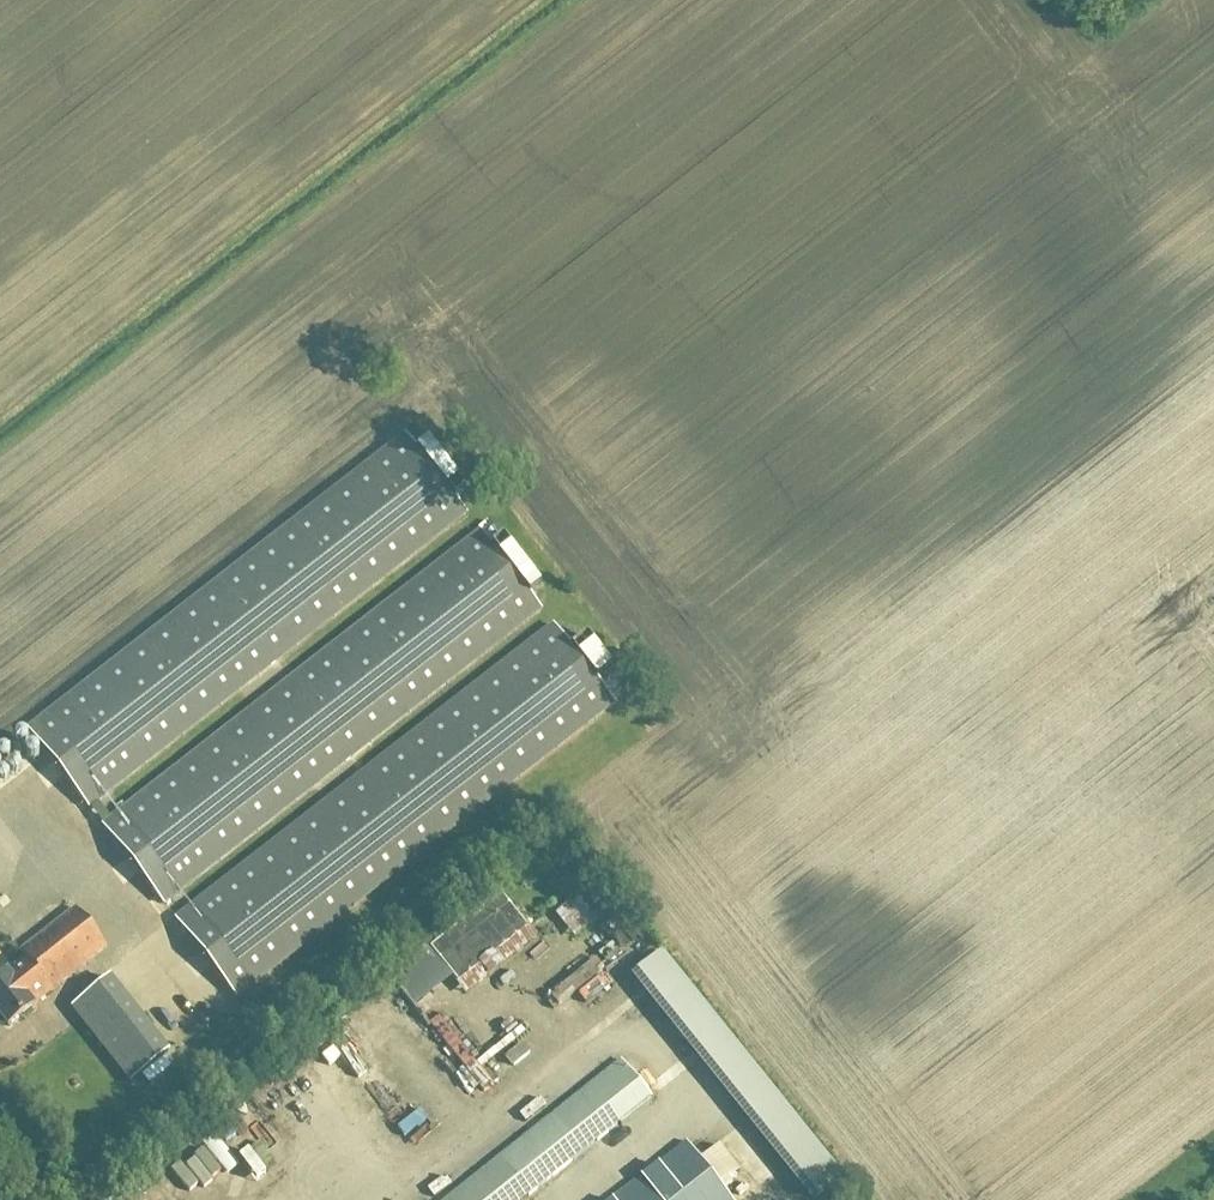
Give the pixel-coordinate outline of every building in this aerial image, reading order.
[(466,514),(406,437),(27,732),(88,809),(466,514)] [(162,905),(541,610),(480,533),(102,828),(162,905)] [(236,1000),(615,705),(554,628),(176,922),(236,1000)] [(458,984),(527,929),(499,894),(430,950),(458,984)] [(107,948),(76,909),(4,967),(8,972),(0,978),(0,1016),(9,1027),(34,1007),(33,1006),(107,948)] [(661,950),(641,959),(655,991),(676,982),(661,950)] [(166,1051),(109,980),(72,1010),(128,1080),(166,1051)] [(653,1098),(627,1064),(453,1199),(522,1199),(653,1098)] [(718,1171),(734,1161),(722,1141),(706,1151),(718,1171)] [(687,1142),(613,1199),(733,1199),(687,1142)]
